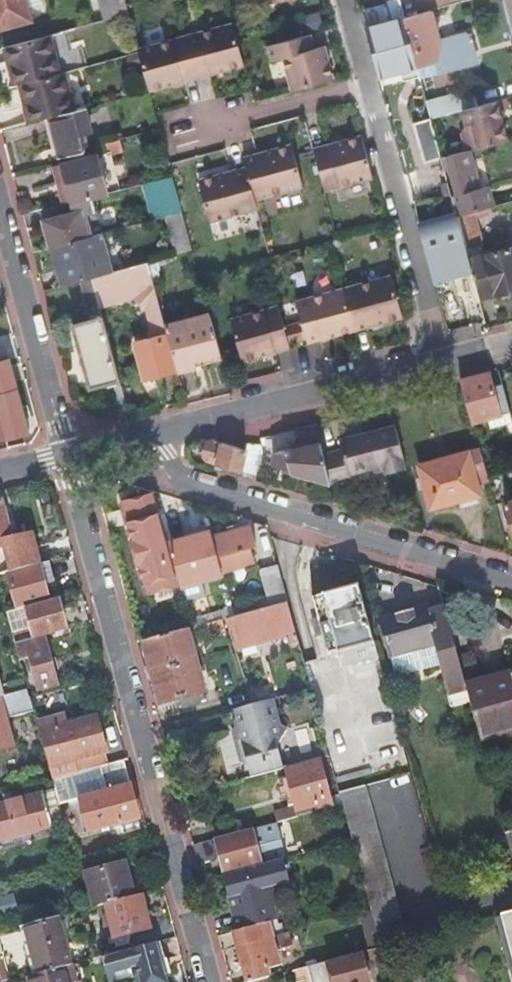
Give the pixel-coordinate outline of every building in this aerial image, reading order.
[(26,0),(0,0),(0,29),(31,20),(28,8),(26,0)] [(28,8),(43,4),(42,0),(26,0),(28,8)] [(104,21),(129,14),(125,0),(98,0),(104,21)] [(366,28),(379,77),(417,67),(416,64),(404,19),(399,0),(387,0),(392,21),(366,28)] [(427,13),(426,8),(438,5),(436,0),(399,0),(404,19),(427,13)] [(435,44),(427,13),(404,19),(416,64),(435,59),(439,73),(463,66),(462,65),(477,61),(472,45),(474,44),(471,33),(467,34),(467,35),(435,44)] [(138,52),(148,91),(221,71),(243,65),(232,24),(210,30),(137,49),(138,52)] [(19,85),(60,73),(50,35),(3,48),(7,63),(9,62),(16,86),(19,85)] [(292,91),(332,80),(324,47),(313,50),(309,35),(268,46),(271,62),(283,58),(292,91)] [(50,117),(74,111),(63,73),(60,73),(19,85),(29,123),(50,117)] [(464,92),(426,102),(431,119),(463,111),(476,107),(472,93),(465,95),(464,92)] [(476,107),(463,111),(464,115),(467,128),(474,126),(479,148),(508,140),(497,102),(476,107)] [(85,108),(81,109),(74,111),(50,117),(61,159),(85,152),(84,149),(80,135),(85,133),(92,131),(85,108)] [(80,135),(84,149),(89,147),(85,133),(80,135)] [(324,191),(372,178),(361,137),(313,150),(324,191)] [(122,151),(119,139),(103,144),(106,153),(110,152),(110,154),(122,151)] [(247,168),(255,199),(302,186),(291,146),(244,159),(247,168)] [(452,197),(457,216),(493,207),(488,187),(478,189),(468,150),(441,157),(444,169),(449,168),(456,196),(452,197)] [(107,194),(119,191),(110,154),(110,152),(106,153),(97,155),(107,194)] [(59,192),(63,206),(64,206),(71,204),(92,198),(107,194),(97,155),(95,156),(62,164),(67,182),(59,183),(61,189),(59,192)] [(62,164),(53,167),(57,184),(59,183),(67,182),(62,164)] [(258,209),(255,199),(247,168),(198,180),(209,221),(258,209)] [(165,217),(183,213),(173,176),(142,185),(152,221),(165,217)] [(50,248),(51,248),(92,237),(87,216),(93,214),(95,213),(92,198),(71,204),(74,214),(66,216),(44,222),(50,248)] [(64,206),(66,216),(74,214),(71,204),(64,206)] [(176,255),(193,251),(183,213),(165,217),(176,255)] [(87,216),(92,237),(98,235),(93,214),(87,216)] [(457,217),(420,227),(434,280),(471,270),(468,259),(457,217)] [(51,248),(62,286),(65,285),(80,281),(91,278),(111,273),(101,235),(98,235),(92,237),(51,248)] [(471,270),(479,297),(511,289),(511,248),(468,259),(471,270)] [(167,335),(165,326),(156,291),(148,263),(111,273),(91,278),(98,306),(98,307),(133,298),(147,310),(153,329),(149,338),(134,342),(145,380),(173,372),(163,336),(167,335)] [(301,323),(305,338),(306,343),(403,318),(392,277),(295,302),(301,323)] [(91,278),(80,281),(88,309),(98,306),(91,278)] [(98,306),(88,309),(91,320),(101,317),(100,314),(98,307),(98,306)] [(288,343),(284,328),(278,307),(231,319),(242,360),(289,347),(288,343)] [(167,335),(177,371),(195,366),(193,360),(220,353),(210,313),(165,326),(167,335)] [(101,318),(101,317),(91,320),(71,325),(78,351),(81,359),(88,389),(118,381),(101,318)] [(284,328),(288,343),(293,342),(305,338),(301,323),(289,326),(284,328)] [(195,366),(222,359),(220,353),(193,360),(195,366)] [(5,439),(28,433),(9,360),(0,362),(0,420),(5,438),(5,439)] [(461,381),(464,391),(472,423),(511,414),(504,389),(494,392),(489,374),(461,381)] [(118,406),(124,404),(119,385),(113,386),(118,406)] [(324,455),(331,483),(350,479),(349,475),(373,469),(384,466),(385,471),(386,475),(407,470),(402,452),(395,427),(339,441),(342,450),(324,455)] [(208,462),(256,475),(262,451),(260,443),(246,445),(246,450),(231,446),(212,440),(208,441),(204,456),(208,462)] [(320,444),(276,454),(274,464),(329,481),(320,444)] [(486,472),(480,450),(418,466),(430,509),(479,496),(476,485),(489,482),(486,472)] [(148,590),(178,583),(171,555),(168,556),(151,496),(123,503),(148,590)] [(38,566),(31,542),(14,547),(2,501),(0,502),(0,576),(8,574),(38,566)] [(250,527),(212,536),(218,557),(255,547),(250,527)] [(208,533),(168,544),(171,555),(178,583),(179,585),(200,580),(219,575),(208,533)] [(49,602),(39,565),(38,566),(8,574),(17,611),(27,608),(49,602)] [(287,603),(277,566),(261,570),(271,607),(287,603)] [(179,585),(184,603),(205,598),(200,580),(179,585)] [(338,656),(375,646),(359,588),(359,587),(312,600),(328,657),(338,654),(338,656)] [(59,600),(49,602),(27,608),(35,640),(44,637),(67,631),(59,600)] [(289,644),(298,642),(287,603),(271,607),(234,617),(229,619),(237,647),(286,634),(289,644)] [(471,704),(466,687),(444,608),(430,612),(429,607),(381,620),(392,658),(434,647),(440,666),(451,709),(471,704)] [(223,631),(220,621),(205,625),(208,634),(223,631)] [(206,702),(187,630),(143,642),(160,706),(179,701),(182,708),(206,702)] [(44,637),(35,640),(16,645),(20,660),(30,657),(38,690),(57,685),(44,637)] [(397,677),(440,666),(434,647),(392,658),(397,677)] [(466,687),(471,704),(480,740),(505,734),(511,732),(511,675),(466,687)] [(28,691),(3,697),(0,698),(0,750),(13,746),(6,721),(34,713),(30,699),(28,691)] [(251,778),(283,770),(277,746),(282,738),(272,701),(223,714),(228,733),(238,731),(241,741),(236,742),(242,764),(248,767),(251,778)] [(97,717),(40,733),(49,769),(106,753),(97,717)] [(139,819),(124,761),(99,769),(102,783),(104,783),(106,792),(80,800),(88,834),(89,834),(97,831),(139,819)] [(299,817),(334,807),(321,762),(287,771),(291,786),(284,787),(287,798),(294,796),(299,817)] [(61,779),(53,782),(55,789),(59,805),(68,803),(61,779)] [(370,910),(378,941),(403,935),(364,787),(339,794),(342,805),(344,812),(351,841),(370,910)] [(59,805),(55,789),(0,804),(0,844),(65,826),(59,805)] [(343,843),(351,841),(344,812),(335,815),(343,843)] [(283,859),(284,859),(274,824),(252,830),(216,840),(193,846),(197,863),(220,856),(225,875),(261,865),(283,859)] [(285,865),(283,859),(261,865),(261,867),(222,878),(229,903),(236,930),(237,931),(271,922),(278,920),(273,903),(278,901),(274,885),(289,881),(287,872),(290,871),(289,864),(285,865)] [(106,904),(135,897),(125,864),(85,875),(94,907),(106,904)] [(151,929),(142,895),(135,897),(106,904),(115,938),(151,929)] [(502,916),(511,954),(511,913),(502,916)] [(72,966),(59,917),(25,926),(37,975),(72,966)] [(275,937),(237,947),(246,981),(254,981),(269,978),(268,969),(278,967),(274,947),(277,947),(275,937)] [(165,960),(160,942),(157,943),(166,975),(171,974),(167,960),(165,960)] [(157,943),(102,958),(106,976),(131,969),(134,979),(138,977),(140,981),(167,981),(166,975),(157,943)] [(363,961),(382,956),(380,948),(360,954),(360,956),(328,964),(328,962),(301,969),(304,981),(368,981),(363,961)] [(72,966),(37,975),(29,977),(30,981),(77,981),(73,965),(72,966)] [(106,976),(108,981),(121,981),(134,979),(131,969),(106,976)]
